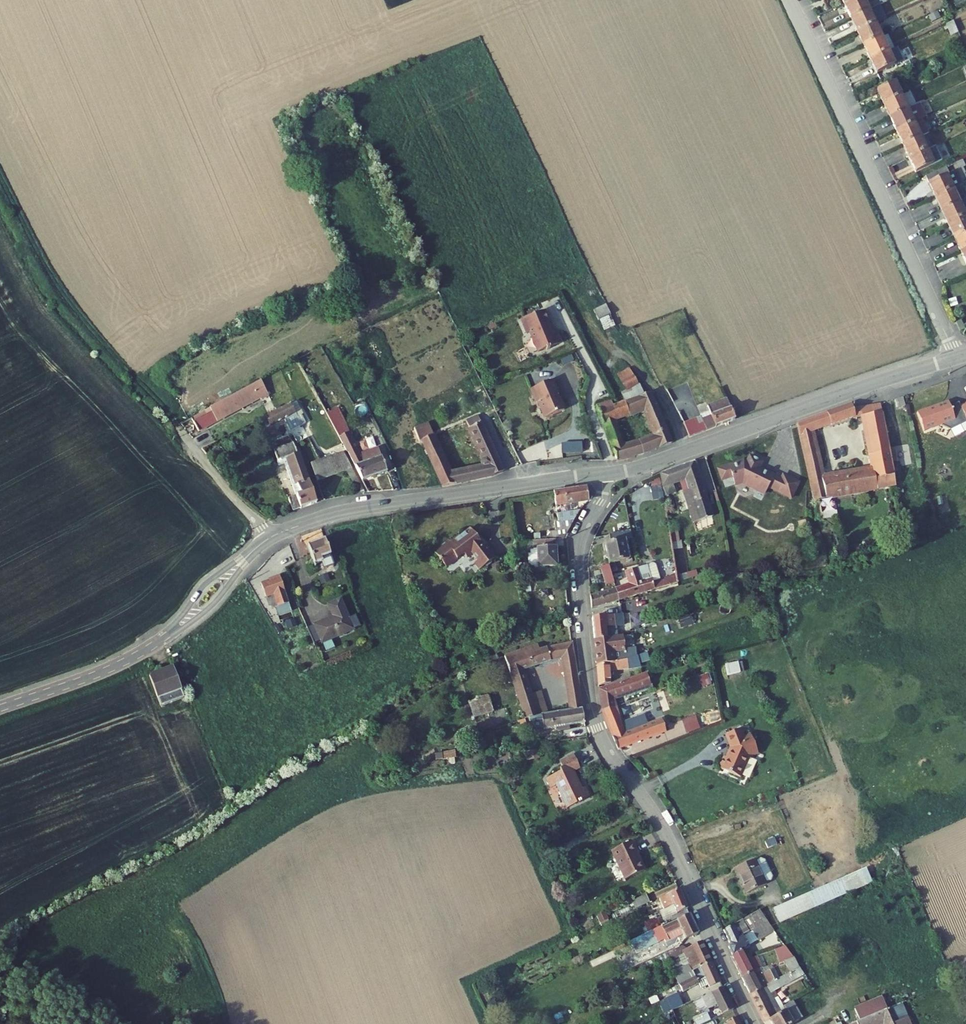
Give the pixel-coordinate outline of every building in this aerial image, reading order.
[(871,10),(866,0),(858,0),(847,5),(854,18),(871,10)] [(854,18),(860,31),(877,23),(871,10),(854,18)] [(958,34),(953,22),(946,24),(951,37),(958,34)] [(877,23),(860,31),(866,44),(884,36),(877,23)] [(884,36),(866,44),(873,58),(890,50),(884,36)] [(890,50),(873,58),(880,72),(897,64),(890,50)] [(897,82),(881,89),(888,104),(904,96),(897,82)] [(894,118),(911,110),(904,96),(888,104),(894,118)] [(894,118),(901,131),(917,123),(911,110),(894,118)] [(901,131),(907,144),(923,136),(917,123),(901,131)] [(913,158),(930,150),(923,136),(907,144),(913,158)] [(946,159),(940,145),(930,150),(913,158),(920,172),(946,159)] [(929,176),(940,199),(958,190),(951,176),(954,175),(950,166),(929,176)] [(946,212),(965,203),(965,190),(965,187),(958,190),(940,199),(946,212)] [(946,212),(952,225),(965,219),(965,203),(946,212)] [(952,225),(956,235),(965,230),(965,219),(952,225)] [(956,235),(963,250),(965,249),(965,230),(956,235)] [(603,308),(592,313),(596,323),(607,318),(603,308)] [(545,322),(540,310),(516,321),(522,334),(525,333),(534,352),(542,348),(543,350),(546,348),(545,347),(556,342),(551,329),(548,331),(544,323),(545,322)] [(607,318),(596,323),(601,334),(612,329),(607,318)] [(965,325),(963,319),(956,322),(960,328),(965,325)] [(627,369),(615,374),(622,389),(634,383),(627,369)] [(550,378),(528,388),(534,402),(536,401),(543,417),(561,409),(554,392),(556,391),(550,378)] [(179,429),(181,432),(184,430),(189,436),(253,400),(253,402),(264,395),(256,381),(202,411),(204,415),(179,429)] [(597,411),(602,423),(611,448),(615,458),(617,462),(670,442),(648,392),(597,411)] [(911,413),(919,430),(935,423),(945,426),(963,418),(965,422),(965,398),(956,403),(954,399),(939,407),(929,404),(911,413)] [(705,429),(735,419),(726,399),(709,407),(712,414),(701,418),(705,429)] [(273,410),(259,417),(264,427),(291,414),(285,403),(273,410)] [(823,479),(814,435),(854,420),(861,420),(871,457),(890,452),(885,432),(882,420),(880,411),(854,409),(851,406),(797,425),(815,500),(825,499),(826,517),(836,517),(836,496),(900,487),(896,473),(877,478),(875,472),(823,479)] [(681,419),(684,425),(695,421),(692,414),(681,419)] [(432,436),(420,441),(440,486),(489,477),(503,472),(478,416),(466,422),(487,465),(449,473),(432,436)] [(889,419),(882,420),(885,432),(892,430),(889,419)] [(420,441),(432,436),(433,436),(427,423),(412,430),(417,442),(420,441)] [(361,466),(340,427),(332,431),(338,441),(339,440),(345,450),(346,454),(361,483),(385,475),(380,460),(361,466)] [(276,448),(273,439),(265,441),(273,462),(294,453),(290,443),(276,448)] [(582,453),(581,442),(562,442),(562,454),(582,453)] [(309,448),(301,451),(307,462),(315,460),(309,448)] [(349,470),(341,452),(308,463),(317,481),(349,470)] [(890,452),(871,457),(875,472),(877,478),(896,473),(890,452)] [(294,453),(273,462),(270,462),(273,472),(283,468),(294,497),(287,500),(291,512),(314,504),(314,503),(296,453),(294,453)] [(751,456),(747,463),(760,470),(764,463),(751,456)] [(769,489),(775,478),(760,470),(747,463),(745,461),(720,470),(724,480),(733,477),(735,485),(743,482),(757,490),(758,493),(762,495),(765,495),(769,489)] [(662,490),(664,497),(674,492),(670,483),(687,477),(691,489),(684,491),(695,522),(714,514),(695,462),(660,475),(662,490)] [(782,482),(775,478),(769,489),(776,493),(782,482)] [(782,482),(776,493),(791,501),(799,487),(784,478),(782,482)] [(586,487),(554,494),(556,507),(588,502),(586,487)] [(570,525),(580,510),(560,514),(561,520),(559,520),(560,527),(570,525)] [(320,526),(303,533),(310,550),(316,548),(315,544),(325,540),(320,526)] [(676,576),(686,575),(680,530),(670,532),(676,576)] [(609,543),(603,544),(606,565),(626,562),(623,541),(629,540),(627,531),(607,535),(609,543)] [(460,552),(463,556),(465,560),(471,556),(476,562),(474,564),(479,572),(495,560),(480,539),(474,543),(467,533),(460,537),(459,536),(449,542),(448,540),(433,551),(443,565),(460,552)] [(559,540),(513,547),(514,554),(515,558),(528,556),(529,568),(532,570),(539,569),(562,565),(559,540)] [(460,552),(443,565),(445,568),(463,556),(460,552)] [(606,566),(595,569),(595,572),(598,571),(602,587),(611,585),(608,574),(606,566)] [(287,591),(276,567),(266,571),(271,584),(263,587),(269,599),(287,591)] [(653,567),(648,568),(652,585),(660,583),(656,568),(653,567)] [(648,568),(636,571),(624,574),(627,586),(612,590),(615,602),(679,585),(678,579),(660,583),(652,585),(648,568)] [(592,606),(592,608),(615,602),(612,590),(589,596),(592,606)] [(339,591),(328,596),(341,625),(351,621),(339,591)] [(319,635),(341,625),(328,596),(326,597),(331,608),(311,617),(319,635)] [(622,614),(592,618),(594,639),(606,638),(605,632),(616,631),(616,629),(616,627),(620,626),(621,629),(624,628),(622,614)] [(693,625),(689,615),(679,618),(683,628),(693,625)] [(606,638),(594,639),(598,665),(615,662),(613,651),(625,649),(623,635),(606,638)] [(516,690),(529,686),(524,670),(562,657),(568,694),(580,692),(572,644),(539,650),(538,645),(505,656),(516,690)] [(640,664),(649,661),(647,653),(637,656),(640,664)] [(640,664),(637,656),(628,659),(615,662),(598,665),(597,665),(599,686),(610,683),(610,671),(619,670),(640,667),(640,664)] [(725,666),(728,676),(740,673),(738,663),(725,666)] [(603,711),(616,707),(614,698),(652,686),(652,685),(650,685),(647,674),(648,674),(648,673),(599,689),(603,711)] [(143,681),(153,710),(183,698),(178,686),(168,690),(162,674),(143,681)] [(532,694),(529,686),(516,690),(519,698),(532,694)] [(532,694),(539,716),(541,716),(541,715),(549,713),(541,691),(532,694)] [(580,692),(568,694),(569,702),(581,700),(580,692)] [(532,694),(519,698),(525,719),(526,718),(529,718),(539,716),(532,694)] [(471,709),(489,702),(487,696),(468,702),(471,709)] [(581,700),(569,702),(571,710),(582,708),(581,700)] [(471,709),(474,718),(493,712),(489,702),(471,709)] [(603,711),(619,750),(666,731),(661,719),(648,725),(644,715),(621,723),(616,707),(603,711)] [(533,721),(534,726),(536,729),(538,730),(544,729),(544,730),(558,727),(559,731),(570,729),(569,726),(585,723),(582,708),(571,710),(549,713),(541,715),(541,716),(539,716),(529,718),(530,722),(533,721)] [(689,732),(699,729),(694,716),(685,719),(689,732)] [(728,735),(728,737),(732,748),(727,758),(723,757),(722,760),(718,766),(721,767),(720,769),(738,779),(746,765),(749,760),(758,757),(752,738),(746,740),(744,734),(743,731),(728,735)] [(560,769),(562,772),(548,778),(552,788),(557,785),(568,808),(591,798),(586,787),(581,789),(573,772),(581,768),(574,754),(560,761),(563,768),(560,769)] [(506,776),(509,782),(520,777),(517,771),(506,776)] [(638,853),(632,841),(612,850),(625,880),(645,871),(640,860),(638,860),(635,854),(638,853)] [(754,860),(735,869),(747,894),(766,885),(765,883),(771,881),(772,877),(764,860),(760,859),(755,861),(754,860)] [(866,868),(774,909),(780,923),(872,882),(866,868)] [(688,909),(679,890),(659,899),(664,909),(660,910),(664,920),(670,917),(688,909)] [(650,903),(647,895),(632,902),(636,909),(650,903)] [(688,909),(670,917),(672,921),(689,913),(688,909)] [(760,910),(723,931),(730,944),(729,947),(732,956),(731,956),(731,957),(732,957),(733,956),(742,950),(774,930),(760,910)] [(659,927),(655,929),(661,941),(665,940),(666,943),(677,937),(683,934),(684,937),(686,940),(699,933),(690,914),(689,913),(672,921),(662,926),(659,927)] [(655,929),(659,927),(656,920),(655,918),(645,923),(649,932),(655,929)] [(636,953),(661,941),(655,929),(649,932),(630,941),(636,953)] [(680,957),(684,967),(673,973),(678,985),(679,985),(694,977),(691,971),(711,962),(702,941),(691,946),(691,947),(686,949),(685,950),(685,951),(682,952),(683,954),(679,955),(680,957)] [(785,945),(775,949),(780,963),(785,961),(794,958),(785,945)] [(680,947),(666,954),(670,962),(680,957),(679,955),(683,954),(682,952),(685,951),(685,950),(686,949),(680,947)] [(733,956),(732,957),(734,961),(744,955),(742,950),(733,956)] [(670,962),(666,954),(646,963),(648,967),(653,965),(655,969),(670,962)] [(744,955),(734,961),(742,978),(755,970),(757,970),(752,958),(751,958),(750,954),(745,957),(744,955)] [(752,958),(757,970),(761,969),(763,968),(757,956),(752,958)] [(799,968),(794,958),(785,961),(791,972),(799,968)] [(710,988),(721,983),(711,962),(691,971),(694,977),(679,985),(681,989),(683,992),(699,984),(701,988),(709,985),(710,988)] [(770,1020),(782,1013),(774,998),(773,999),(770,993),(776,990),(804,974),(800,967),(799,968),(791,972),(775,981),(749,994),(764,1023),(770,1020)] [(763,973),(761,969),(757,970),(755,970),(742,978),(749,994),(775,981),(769,970),(763,973)] [(723,987),(702,997),(708,1009),(718,1005),(720,1007),(723,1015),(734,1010),(723,987)] [(776,990),(770,993),(773,999),(774,998),(782,1013),(787,1010),(784,1006),(776,990)] [(666,995),(665,991),(655,995),(657,1000),(666,997),(666,995)] [(664,1014),(683,1005),(678,994),(667,999),(661,1006),(664,1014)] [(602,1003),(608,1016),(624,1009),(618,996),(602,1003)] [(882,997),(866,1004),(871,1016),(887,1009),(882,997)] [(886,1023),(909,1023),(901,1004),(906,1002),(906,1001),(887,1009),(871,1016),(860,1021),(856,1022),(857,1023),(883,1023),(886,1023)] [(787,1010),(782,1013),(770,1020),(772,1023),(794,1023),(793,1023),(802,1018),(793,1002),(784,1006),(787,1010)] [(855,1009),(860,1021),(871,1016),(866,1004),(855,1009)] [(711,1020),(706,1010),(703,1012),(704,1014),(694,1018),(697,1023),(702,1023),(711,1020)]
